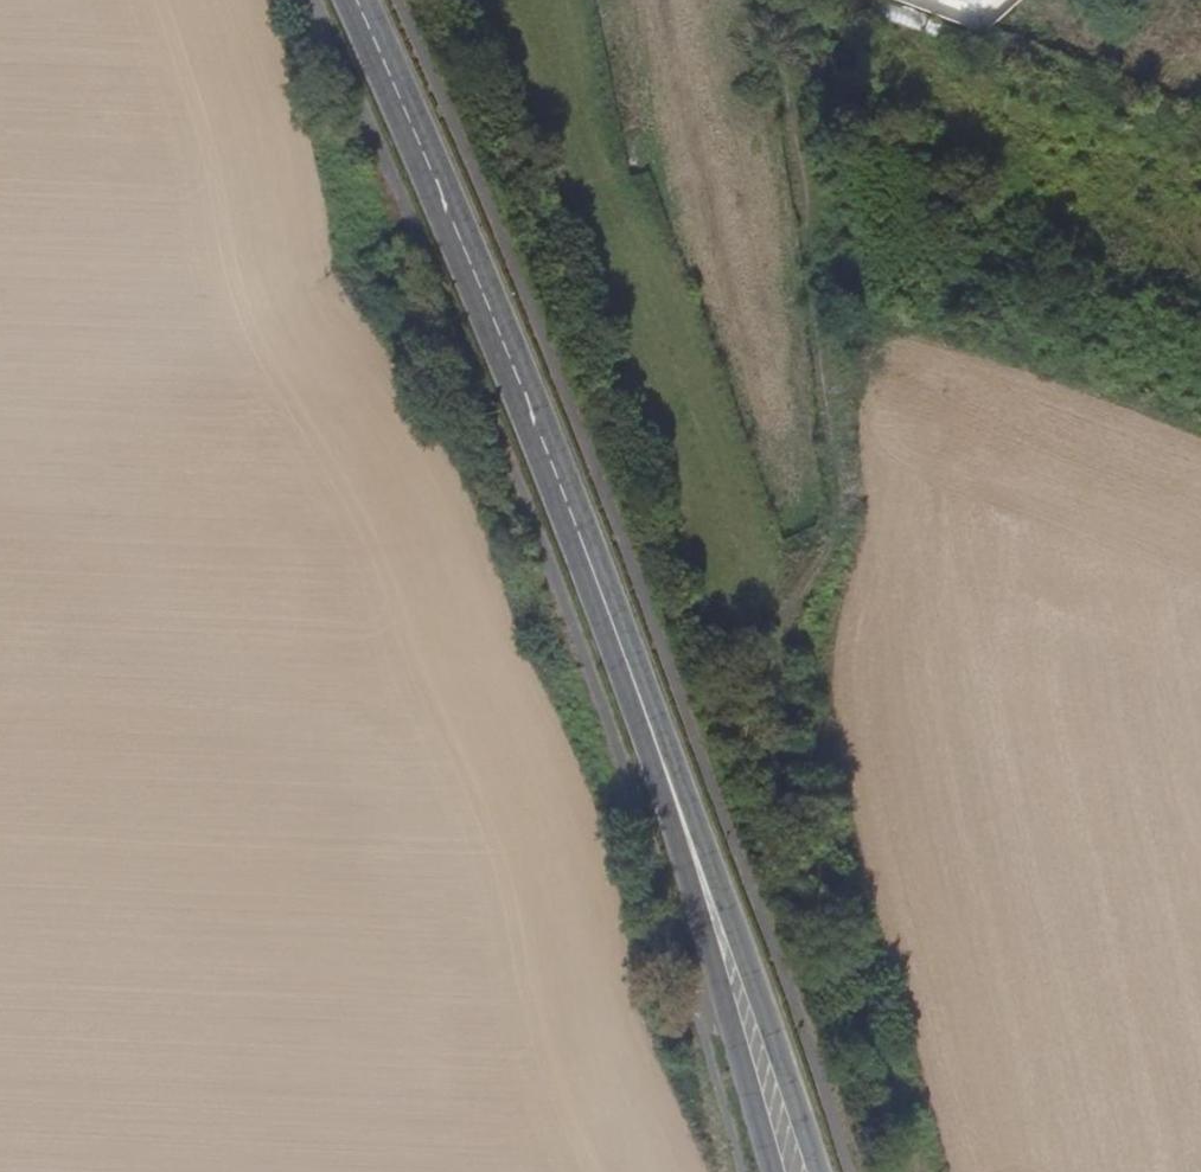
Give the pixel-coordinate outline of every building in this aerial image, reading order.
[(985,36),(1006,0),(890,0),(985,36)]
